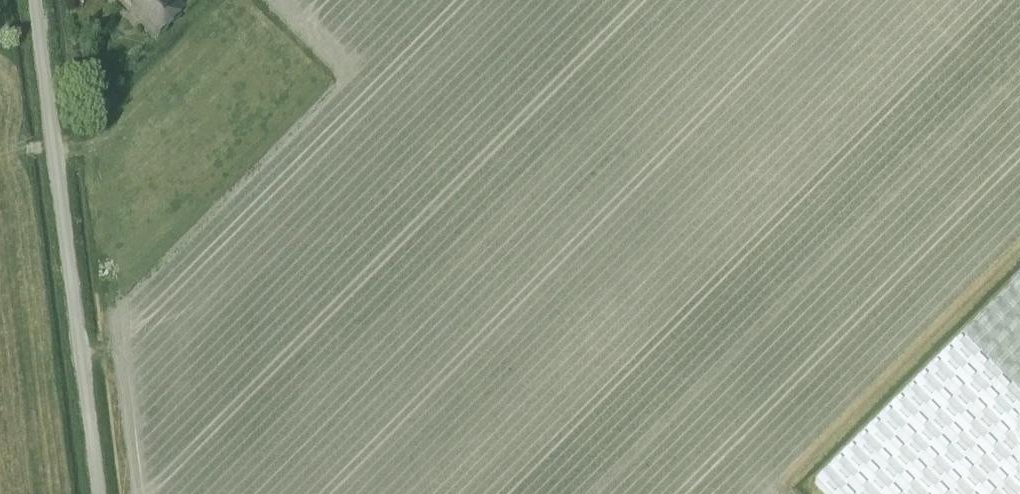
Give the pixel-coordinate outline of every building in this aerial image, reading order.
[(157,36),(184,8),(175,0),(121,0),(157,36)] [(814,483),(825,493),(1019,493),(1019,278),(814,483)]
